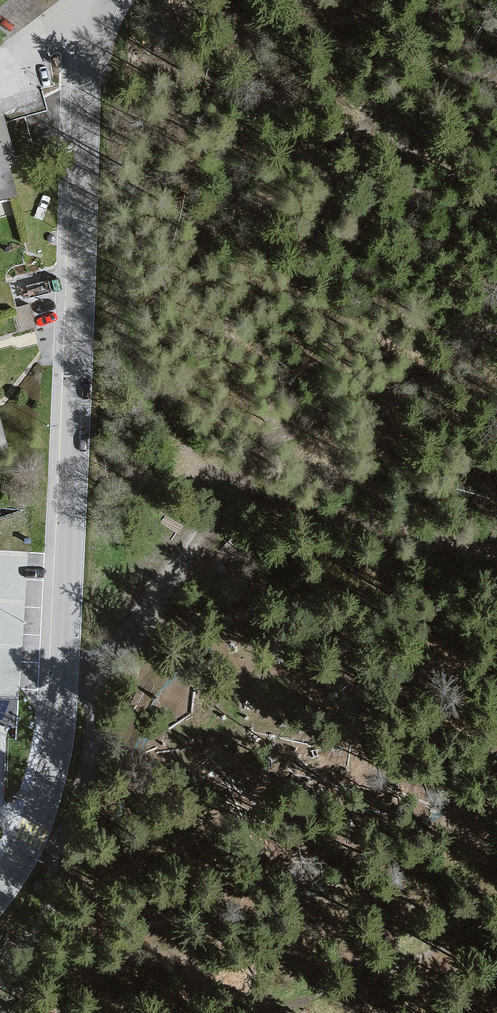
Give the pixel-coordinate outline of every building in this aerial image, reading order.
[(20,199),(12,173),(21,167),(9,124),(0,127),(0,205),(20,199)]
